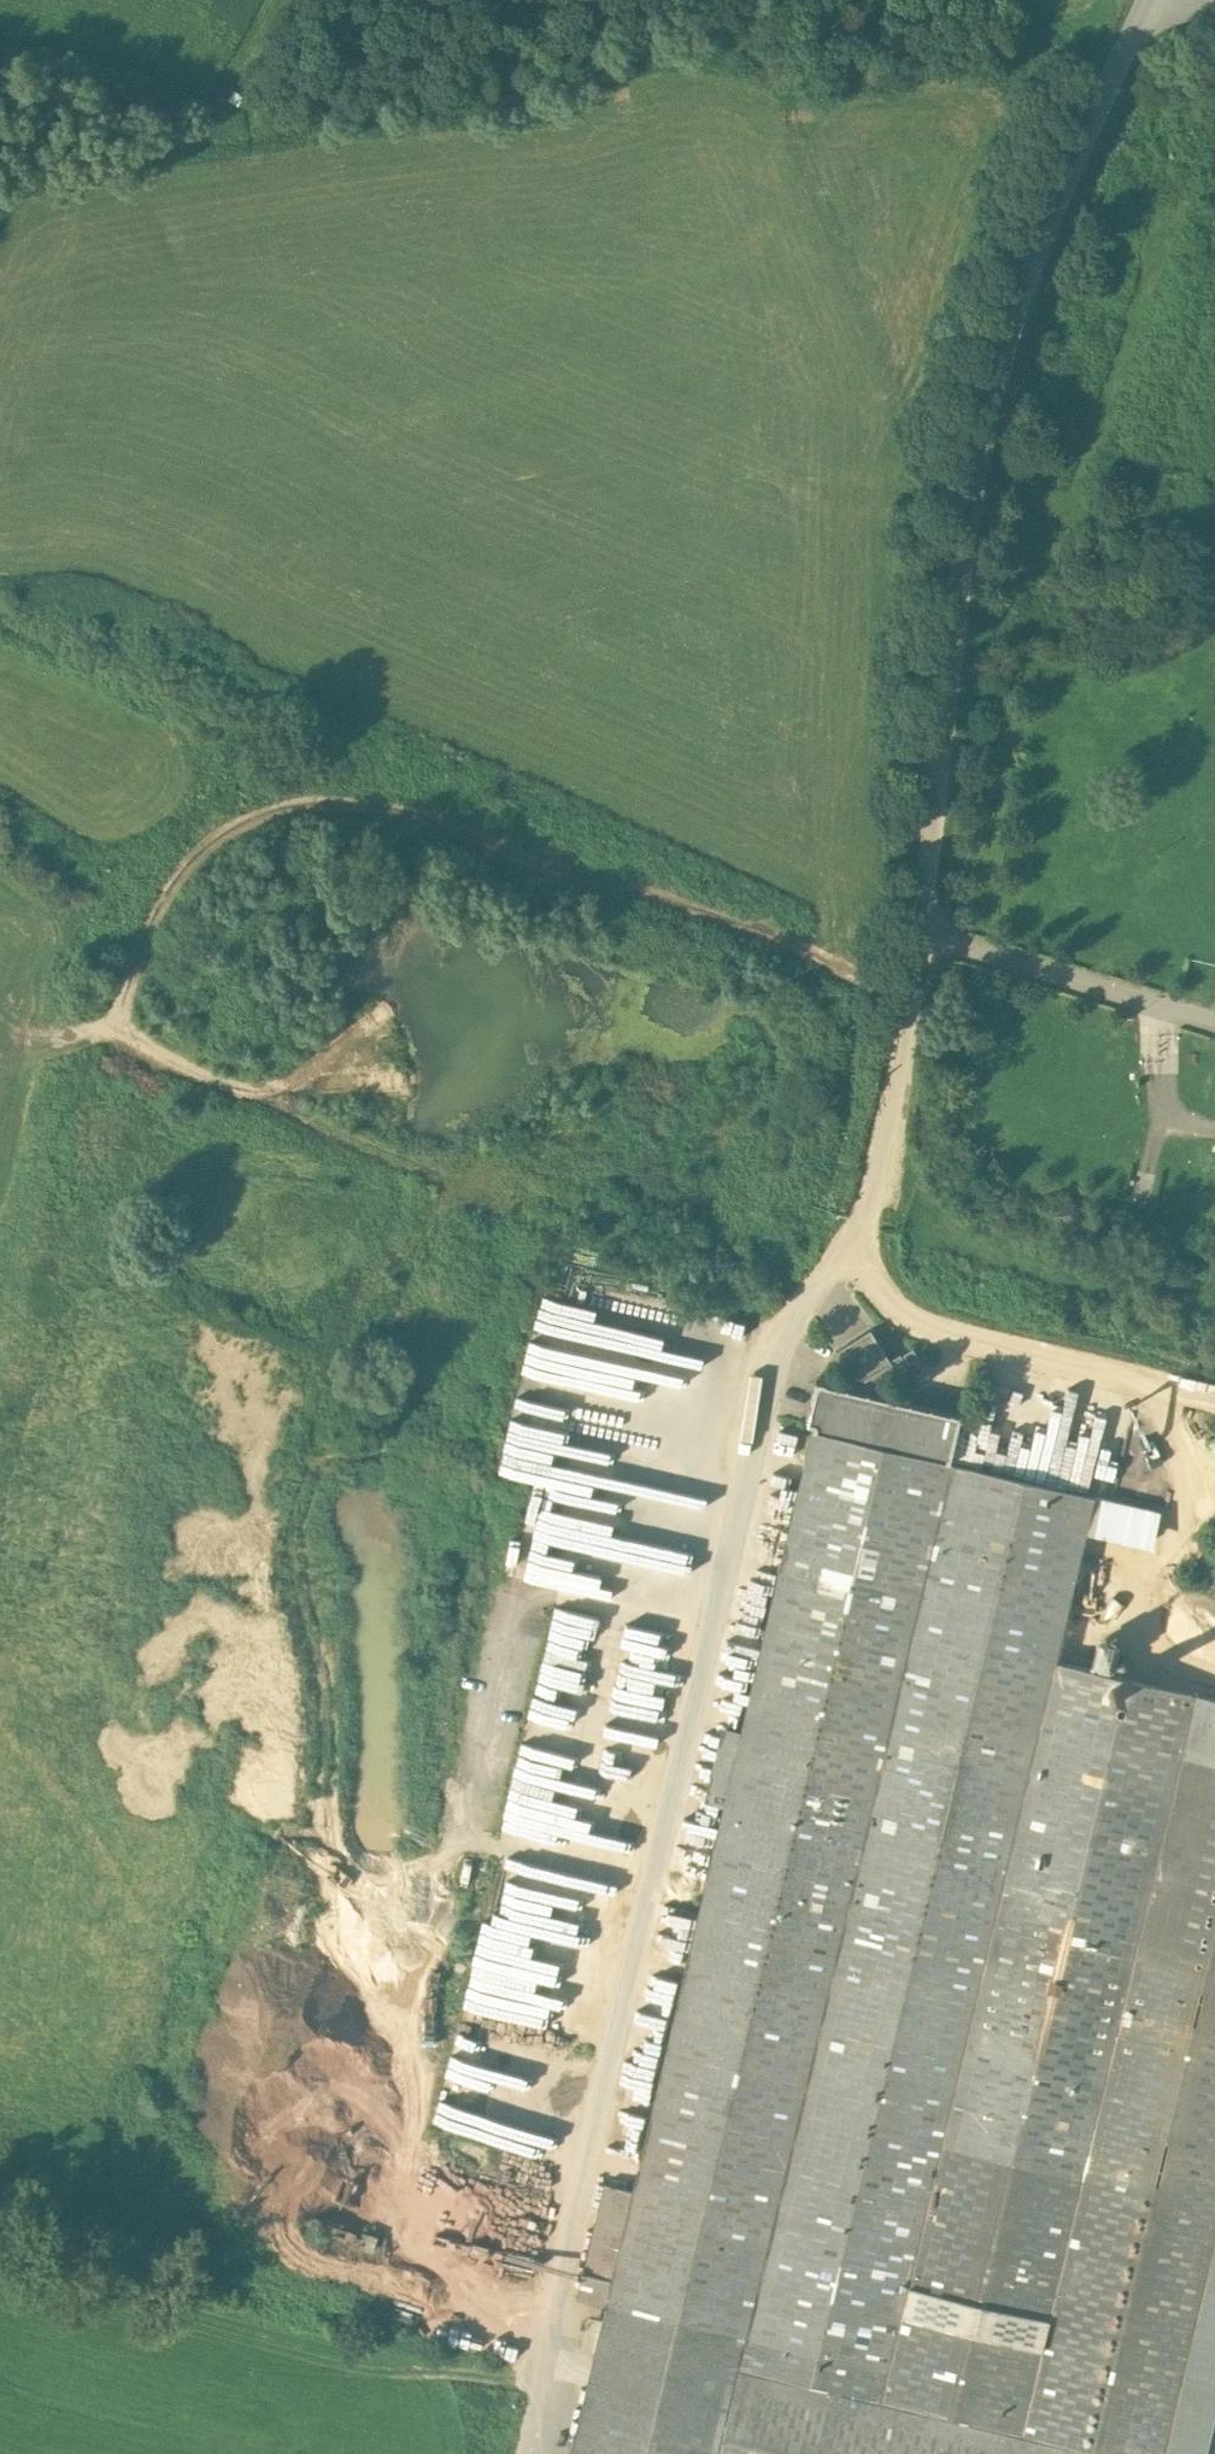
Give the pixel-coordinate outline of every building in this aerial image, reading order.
[(597,1302),(543,1292),(537,1323),(565,1328),(567,1314),(678,1334),(683,1305),(599,1291),(597,1302)] [(849,1370),(845,1387),(867,1393),(867,1392),(898,1373),(897,1372),(906,1366),(900,1356),(890,1361),(870,1329),(837,1350),(849,1370)] [(606,1364),(557,1357),(559,1348),(529,1344),(524,1380),(555,1385),(558,1370),(604,1377),(606,1364)] [(813,1424),(812,1429),(949,1461),(959,1417),(962,1418),(962,1415),(867,1393),(845,1387),(816,1380),(810,1405),(809,1405),(805,1423),(813,1424)] [(812,1429),(633,2189),(604,2182),(577,2296),(606,2303),(602,2320),(612,2323),(605,2352),(595,2349),(570,2453),(1205,2453),(1214,2411),(1214,1697),(1055,1659),(1093,1495),(949,1461),(812,1429)] [(537,1513),(525,1575),(572,1584),(578,1554),(650,1568),(651,1561),(682,1566),(684,1557),(654,1551),(657,1536),(537,1513)] [(1121,1669),(1123,1658),(1117,1657),(1120,1637),(1100,1633),(1094,1664),(1121,1669)] [(628,1656),(615,1705),(670,1720),(680,1681),(653,1674),(656,1663),(628,1656)] [(612,2323),(602,2320),(589,2317),(582,2346),(595,2349),(605,2352),(612,2323)]
